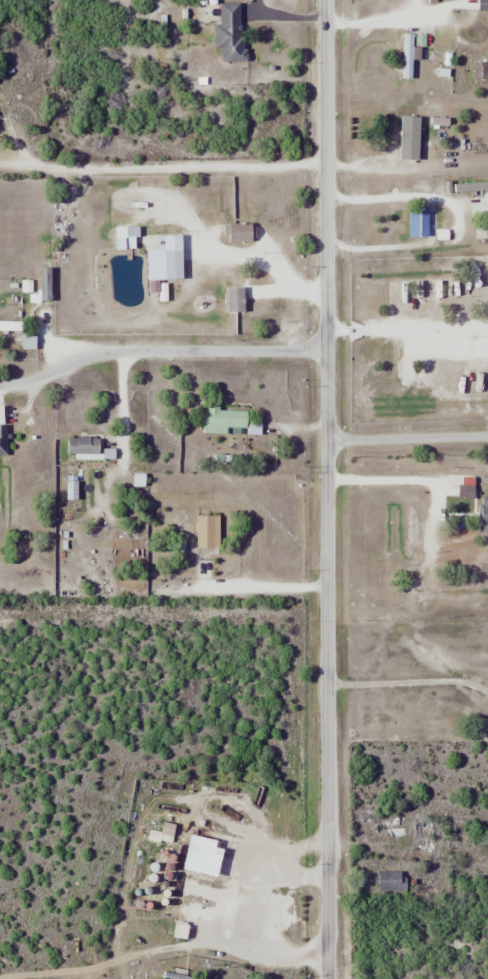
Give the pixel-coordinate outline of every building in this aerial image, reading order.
[(487,9),(487,0),(480,0),(480,10),(487,9)] [(215,26),(215,49),(221,49),(222,62),(245,62),(243,4),(220,4),(221,26),(215,26)] [(414,78),(414,34),(403,34),(403,78),(414,78)] [(411,121),(400,121),(400,166),(411,166),(411,121)] [(429,237),(429,210),(410,211),(410,238),(429,237)] [(257,242),(257,224),(229,224),(229,242),(257,242)] [(124,249),(138,249),(138,227),(115,227),(115,239),(124,239),(124,249)] [(51,269),(42,269),(42,301),(51,301),(51,269)] [(476,292),(476,281),(461,281),(461,315),(471,314),(471,292),(476,292)] [(21,323),(0,323),(0,331),(21,331),(21,323)] [(36,350),(36,335),(22,335),(22,350),(36,350)] [(249,409),(204,408),(204,433),(227,433),(228,428),(248,428),(248,431),(249,431),(249,409)] [(100,437),(68,437),(68,454),(100,454),(100,437)] [(220,548),(219,515),(197,515),(197,548),(220,548)] [(415,837),(433,837),(433,821),(415,821),(415,837)] [(217,874),(219,861),(201,859),(200,872),(217,874)] [(378,891),(407,891),(407,872),(378,872),(378,891)]
